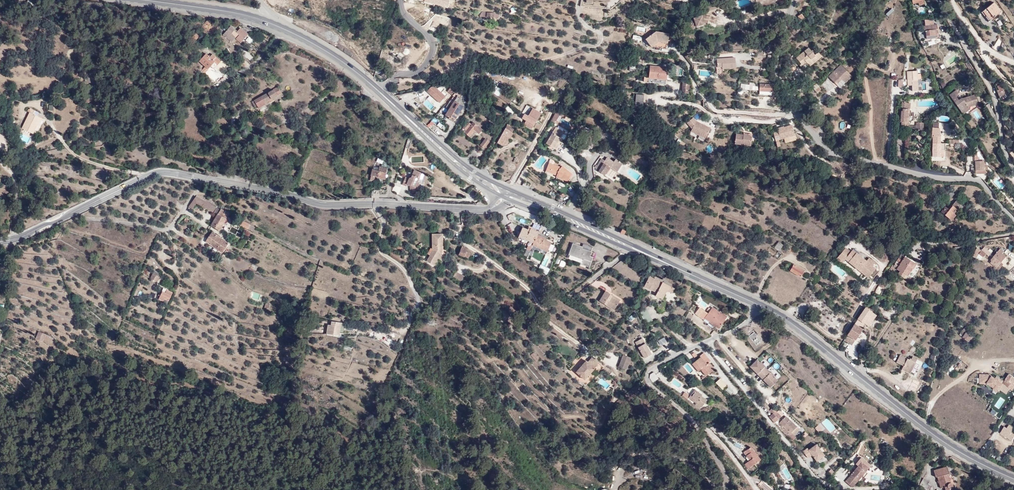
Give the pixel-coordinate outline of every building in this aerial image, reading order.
[(577,7),(577,4),(590,4),(590,0),(572,0),(572,9),(577,9),(577,7)] [(915,7),(921,6),(922,9),(927,8),(926,0),(914,0),(915,7)] [(683,14),(692,13),(694,14),(696,12),(702,15),(704,11),(692,6),(682,7),(674,16),(677,20),(679,20),(683,14)] [(488,10),(470,7),(468,13),(487,16),(488,10)] [(997,7),(985,17),(992,26),(1004,15),(997,7)] [(932,43),(944,41),(943,38),(942,38),(941,33),(942,32),(941,28),(938,29),(938,24),(929,24),(930,30),(928,31),(929,36),(931,36),(932,43)] [(242,29),(241,28),(238,31),(237,32),(235,30),(230,26),(223,34),(232,42),(235,38),(241,43),(252,30),(243,27),(242,29)] [(191,45),(199,36),(195,33),(187,41),(191,45)] [(250,43),(254,38),(249,35),(245,40),(250,43)] [(654,54),(655,46),(655,38),(640,37),(639,40),(633,44),(638,52),(654,54)] [(994,48),(997,50),(1002,42),(998,40),(994,48)] [(220,62),(212,54),(209,57),(205,54),(198,61),(204,67),(207,69),(210,66),(214,62),(217,65),(220,62)] [(710,57),(710,65),(715,64),(715,66),(716,66),(728,66),(728,56),(710,57)] [(881,67),(884,59),(878,57),(875,64),(881,67)] [(803,71),(804,73),(807,77),(818,67),(814,63),(812,65),(806,58),(793,69),(799,75),(803,71)] [(878,73),(881,67),(875,64),(872,71),(878,73)] [(658,75),(641,73),(641,84),(636,83),(635,88),(657,91),(658,75)] [(837,74),(825,85),(832,93),(838,88),(841,92),(848,86),(837,74)] [(812,87),(816,92),(821,89),(817,84),(812,87)] [(918,85),(908,86),(909,99),(915,98),(915,93),(918,93),(918,85)] [(433,86),(431,87),(427,91),(440,102),(445,97),(433,86)] [(496,86),(492,92),(499,97),(498,98),(508,105),(514,95),(510,92),(507,95),(499,90),(500,89),(496,86)] [(273,89),(274,90),(252,102),(254,106),(257,104),(258,106),(259,108),(266,104),(265,102),(277,96),(277,95),(281,93),(278,87),(273,89)] [(420,90),(402,95),(405,105),(415,102),(413,98),(421,96),(420,90)] [(997,102),(999,111),(999,110),(1006,106),(1000,94),(996,95),(997,102)] [(457,95),(445,115),(450,118),(451,116),(455,119),(465,103),(462,101),(463,99),(457,95)] [(950,100),(953,104),(956,101),(960,99),(958,95),(950,100)] [(956,101),(953,104),(961,117),(967,113),(978,110),(976,100),(958,104),(956,101)] [(628,101),(626,114),(634,115),(635,102),(628,101)] [(503,111),(510,116),(514,110),(507,105),(503,111)] [(39,112),(30,108),(29,112),(30,112),(22,128),(33,133),(38,124),(36,123),(39,117),(37,115),(39,112)] [(555,122),(561,114),(556,111),(551,119),(555,122)] [(527,120),(534,124),(535,125),(537,121),(529,116),(529,117),(524,114),(522,118),(527,121),(527,120)] [(907,119),(899,118),(898,132),(900,132),(899,137),(907,138),(907,135),(907,133),(910,133),(912,130),(912,126),(910,126),(910,119),(907,119)] [(468,121),(461,130),(469,136),(474,130),(477,132),(479,134),(483,129),(478,125),(478,126),(473,122),(471,124),(468,121)] [(682,123),(677,129),(682,134),(681,138),(695,144),(700,134),(687,128),(682,123)] [(512,132),(514,130),(506,126),(497,143),(502,146),(510,131),(512,132)] [(549,145),(548,147),(553,150),(555,147),(557,149),(560,144),(557,142),(564,132),(556,127),(546,143),(549,145)] [(507,145),(513,133),(512,133),(512,132),(510,131),(502,146),(507,145)] [(766,137),(767,146),(786,140),(783,131),(768,134),(769,136),(768,136),(768,137),(766,137)] [(931,136),(930,154),(932,154),(938,153),(939,146),(937,146),(938,138),(937,138),(937,132),(932,132),(931,136)] [(485,148),(490,142),(486,138),(480,145),(485,148)] [(743,143),(734,142),(726,141),(725,151),(741,153),(743,143)] [(944,154),(940,153),(932,154),(932,166),(939,167),(939,160),(943,160),(944,160),(944,154)] [(619,161),(616,159),(614,162),(607,157),(605,161),(602,159),(596,168),(598,169),(597,170),(605,175),(606,175),(614,180),(619,173),(617,172),(624,162),(620,160),(619,161)] [(974,161),(971,161),(972,170),(980,169),(980,167),(977,167),(977,165),(975,165),(974,161)] [(561,167),(549,163),(547,168),(555,172),(554,174),(557,175),(558,176),(559,178),(568,181),(572,174),(562,166),(561,167)] [(378,171),(373,169),(370,180),(374,181),(375,177),(384,179),(387,168),(379,166),(378,171)] [(415,169),(409,166),(407,169),(413,172),(412,175),(411,175),(409,178),(406,177),(402,184),(403,185),(406,186),(407,184),(410,185),(411,193),(421,192),(420,184),(418,182),(420,179),(422,180),(424,174),(414,170),(415,169)] [(972,170),(972,179),(983,178),(983,171),(981,171),(981,169),(980,169),(972,170)] [(402,184),(396,182),(394,188),(400,191),(403,185),(402,184)] [(374,191),(372,191),(372,192),(372,196),(379,196),(379,194),(385,194),(385,190),(380,188),(380,190),(374,189),(374,191)] [(233,215),(225,211),(224,211),(200,198),(194,207),(193,209),(197,210),(201,205),(222,216),(216,227),(223,232),(233,215)] [(951,201),(949,198),(937,206),(939,209),(951,201)] [(950,218),(955,214),(950,206),(940,213),(934,218),(936,220),(941,216),(943,219),(948,215),(949,217),(950,218)] [(939,224),(949,217),(948,215),(943,219),(941,216),(936,220),(939,224)] [(252,232),(254,227),(242,221),(239,225),(252,232)] [(538,231),(530,227),(529,229),(523,226),(519,236),(533,242),(532,244),(547,251),(552,241),(545,239),(546,236),(538,233),(538,231)] [(221,253),(227,243),(211,232),(205,242),(217,250),(214,254),(218,256),(213,264),(218,267),(223,260),(219,257),(222,254),(221,253)] [(442,249),(442,235),(433,235),(433,249),(434,250),(427,261),(434,265),(437,260),(438,258),(442,261),(444,258),(441,256),(442,249)] [(404,250),(406,245),(398,242),(396,248),(404,250)] [(783,245),(779,242),(774,248),(779,251),(783,245)] [(572,244),(568,254),(582,260),(582,263),(581,265),(589,268),(593,258),(589,256),(593,248),(583,244),(582,247),(572,244)] [(462,247),(459,254),(469,258),(471,253),(467,251),(468,249),(462,247)] [(846,248),(837,259),(842,263),(845,259),(851,252),(846,248)] [(978,248),(973,256),(977,258),(980,254),(982,251),(978,248)] [(874,263),(869,258),(866,262),(852,250),(851,252),(845,259),(868,278),(875,270),(871,266),(874,263)] [(1002,263),(1007,257),(1003,254),(999,251),(992,260),(993,261),(991,263),(1000,270),(1004,265),(1002,263)] [(582,260),(568,254),(567,257),(582,263),(582,260)] [(894,264),(890,269),(888,272),(891,274),(893,270),(894,271),(895,268),(900,271),(898,275),(905,279),(911,268),(913,269),(916,264),(901,255),(895,265),(894,264)] [(800,277),(804,270),(794,264),(790,271),(800,277)] [(456,271),(453,277),(463,282),(466,276),(456,271)] [(156,282),(159,278),(151,274),(149,278),(156,282)] [(662,299),(667,291),(672,293),(675,288),(666,284),(665,285),(662,284),(663,282),(655,278),(655,279),(650,277),(645,287),(657,293),(656,296),(662,299)] [(546,287),(537,280),(532,286),(542,294),(546,287)] [(167,301),(171,293),(166,290),(164,293),(161,291),(157,299),(162,302),(163,299),(167,301)] [(610,294),(605,291),(599,301),(614,310),(619,302),(611,297),(610,299),(609,298),(610,294)] [(705,311),(699,307),(695,313),(701,317),(704,313),(705,311)] [(708,312),(707,313),(705,311),(704,313),(701,317),(703,319),(704,318),(718,328),(726,317),(712,307),(711,308),(710,309),(708,312)] [(868,325),(870,321),(871,321),(876,314),(866,307),(864,309),(844,340),(848,343),(853,337),(855,339),(863,328),(861,327),(864,323),(866,324),(868,325)] [(647,308),(640,312),(647,325),(654,321),(647,308)] [(332,321),(331,325),(328,324),(327,334),(339,335),(341,322),(332,321)] [(968,332),(964,329),(959,335),(969,342),(973,337),(967,333),(968,332)] [(43,342),(47,334),(39,331),(36,339),(43,342)] [(748,335),(755,346),(761,342),(754,331),(748,335)] [(650,355),(644,344),(641,339),(634,342),(637,347),(642,356),(643,359),(645,357),(644,357),(645,356),(646,357),(650,355)] [(537,360),(540,357),(534,351),(532,354),(537,360)] [(692,363),(699,371),(701,369),(706,375),(714,368),(709,362),(711,361),(703,352),(700,356),(692,363)] [(626,369),(631,357),(623,354),(618,367),(626,369)] [(913,356),(912,358),(910,358),(909,359),(900,355),(897,362),(904,365),(902,369),(910,373),(917,358),(913,356)] [(584,379),(599,362),(592,356),(587,362),(585,360),(576,371),(584,379)] [(750,367),(760,377),(767,370),(757,360),(750,367)] [(777,361),(772,364),(777,373),(782,370),(777,361)] [(767,370),(760,377),(770,387),(778,381),(767,370)] [(1008,373),(1003,380),(997,376),(994,376),(989,373),(979,373),(979,384),(987,384),(992,387),(993,393),(997,393),(999,390),(1006,394),(1009,389),(1013,389),(1013,388),(1013,377),(1008,373)] [(716,382),(723,390),(727,386),(720,378),(716,382)] [(688,397),(696,403),(695,406),(700,409),(707,400),(701,396),(695,391),(692,396),(691,395),(688,397)] [(773,408),(770,410),(772,413),(771,414),(772,415),(770,417),(776,422),(782,416),(773,408)] [(781,429),(793,440),(796,437),(794,435),(791,432),(797,426),(786,416),(780,423),(781,423),(781,429)] [(827,418),(821,422),(830,433),(836,429),(827,418)] [(791,432),(794,435),(800,429),(797,426),(791,432)] [(1013,431),(1008,428),(1007,430),(1005,429),(1002,434),(1009,438),(1013,431)] [(803,451),(808,458),(814,453),(815,455),(814,456),(817,460),(824,455),(816,444),(809,450),(807,448),(803,451)] [(750,459),(747,461),(750,466),(760,459),(751,446),(747,449),(749,452),(746,454),(750,459)] [(858,468),(845,484),(852,489),(858,483),(865,474),(871,467),(861,459),(856,466),(858,468)] [(947,466),(934,470),(936,477),(938,477),(941,488),(945,487),(947,489),(955,489),(953,487),(954,486),(953,485),(953,484),(953,483),(952,483),(952,482),(951,482),(948,473),(949,473),(947,466)] [(865,474),(858,483),(861,484),(867,476),(865,474)] [(923,478),(919,487),(926,489),(929,489),(931,485),(927,484),(929,481),(923,478)]
